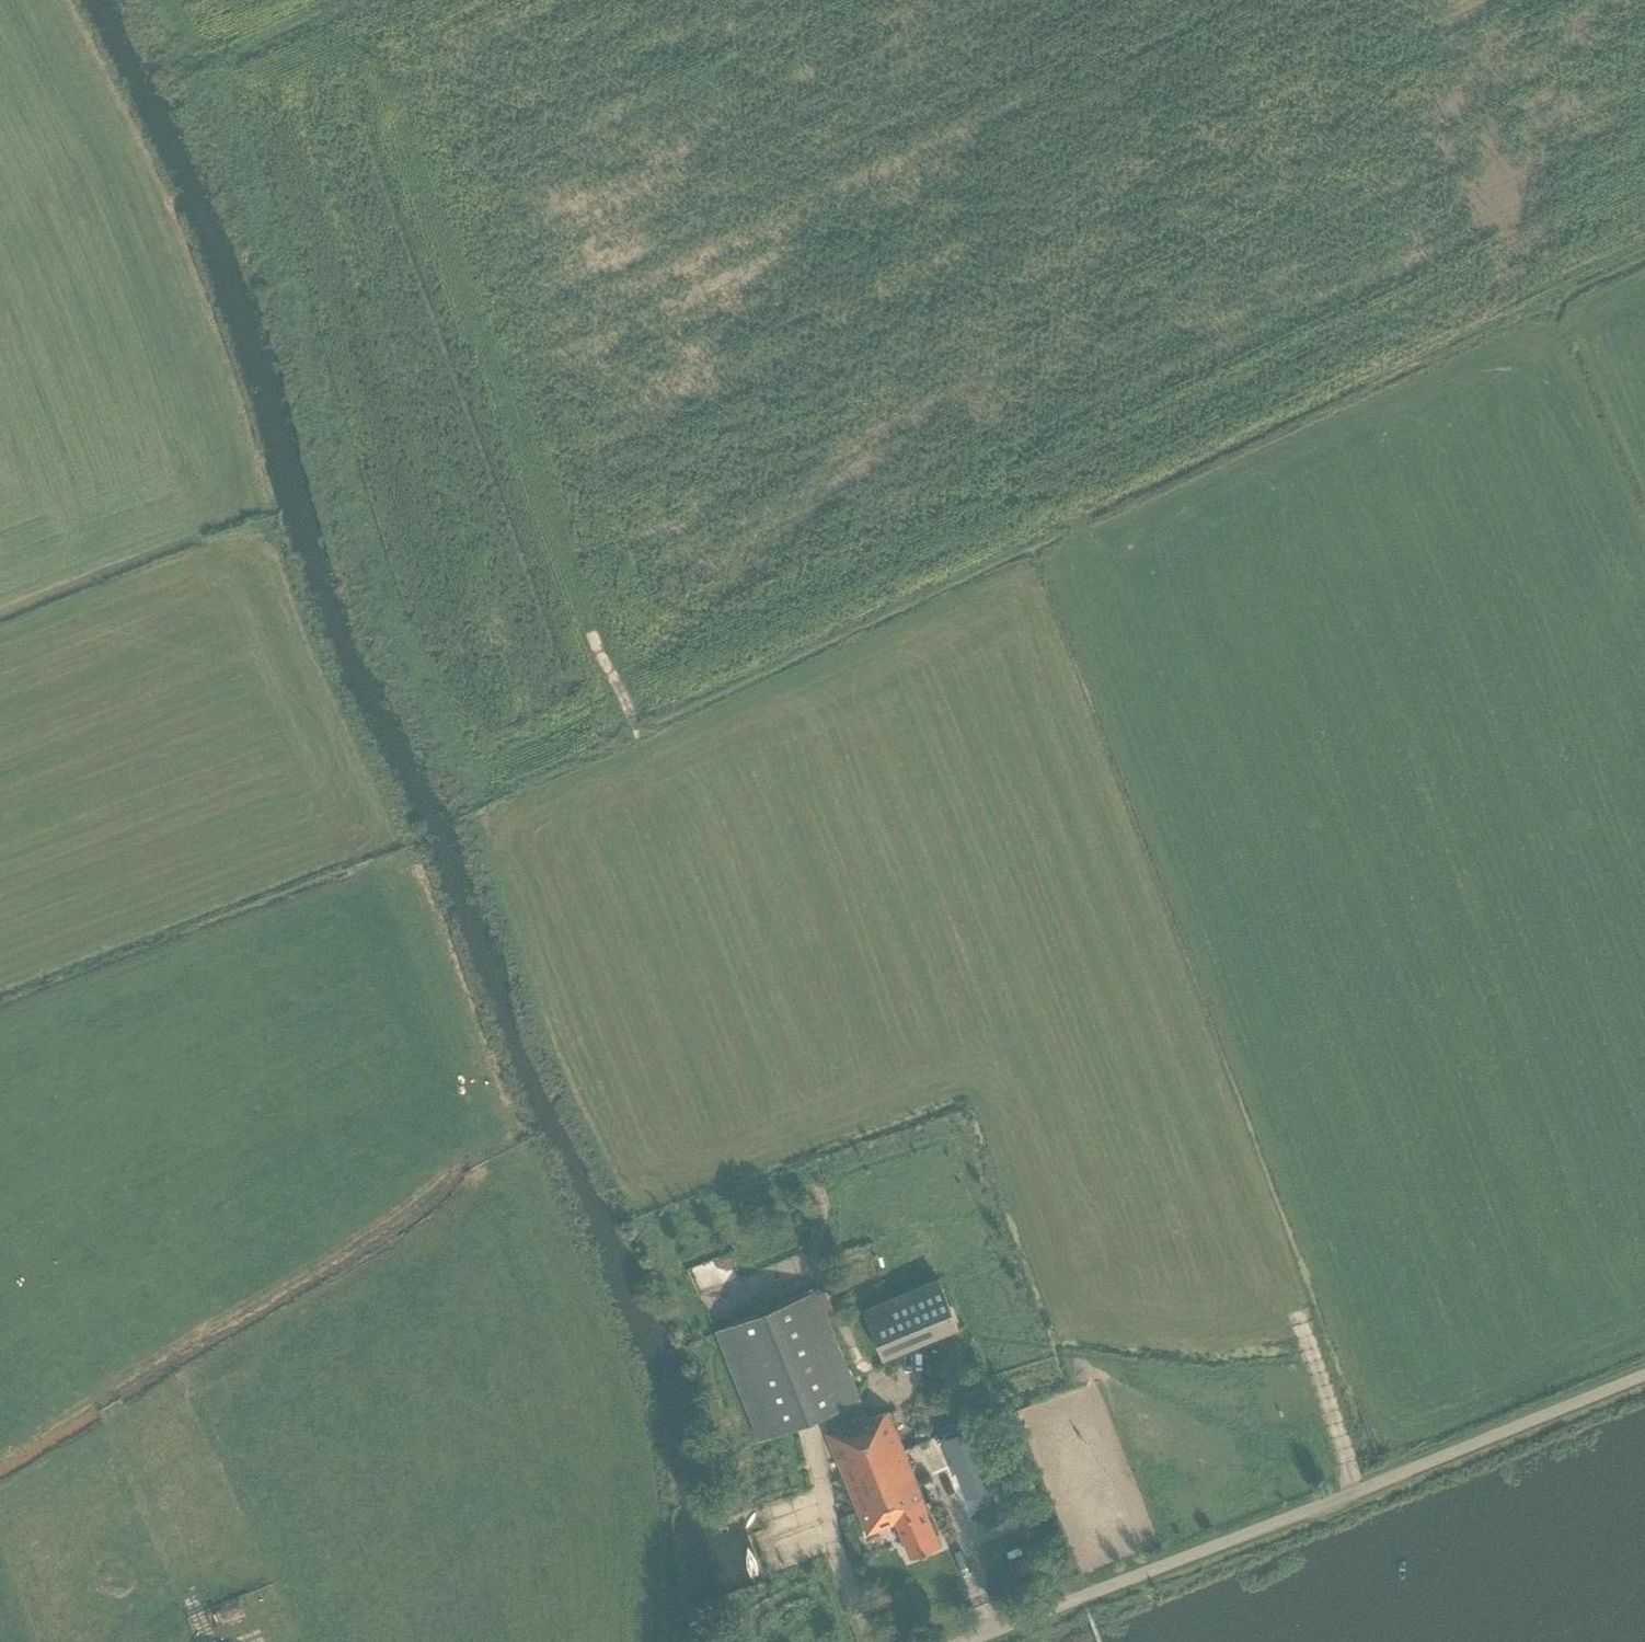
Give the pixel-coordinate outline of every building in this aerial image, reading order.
[(687,1267),(694,1294),(733,1284),(726,1257),(687,1267)] [(958,1328),(938,1278),(863,1309),(883,1359),(958,1328)] [(911,1558),(940,1546),(926,1511),(928,1510),(921,1492),(937,1486),(924,1455),(909,1461),(888,1412),(869,1419),(868,1416),(817,1291),(715,1332),(760,1441),(820,1417),(867,1535),(896,1523),(911,1558)] [(976,1425),(946,1437),(970,1495),(1000,1483),(976,1425)] [(253,1594),(261,1615),(271,1611),(264,1591),(253,1594)]
